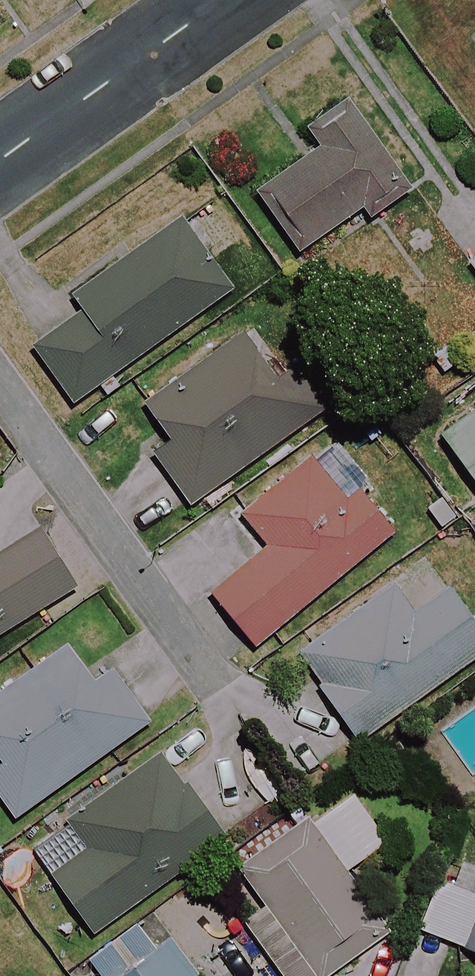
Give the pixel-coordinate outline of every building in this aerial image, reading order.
[(404,193),(360,123),(253,191),(294,254),(362,210),(367,217),(404,193)] [(83,313),(39,344),(33,347),(71,402),(229,293),(178,221),(70,295),(83,313)] [(465,265),(474,278),(474,258),(465,265)] [(264,370),(240,338),(151,403),(174,436),(151,453),(189,505),(323,407),(285,355),(264,370)] [(438,434),(474,487),(474,408),(438,434)] [(386,536),(311,445),(230,512),(261,550),(203,598),(246,651),(386,536)] [(34,532),(0,553),(0,633),(70,590),(34,532)] [(441,588),(408,612),(391,589),(292,662),(354,745),(474,656),(474,635),(441,588)] [(128,704),(104,670),(92,679),(69,646),(19,680),(0,694),(0,804),(10,818),(143,726),(128,704)] [(219,841),(155,751),(64,816),(88,849),(49,876),(89,934),(219,841)] [(351,791),(240,866),(292,942),(267,959),(279,975),(325,975),(387,934),(344,871),(386,843),(351,791)] [(438,880),(417,930),(474,954),(474,896),(438,880)] [(146,916),(82,961),(92,975),(188,975),(146,916)]
